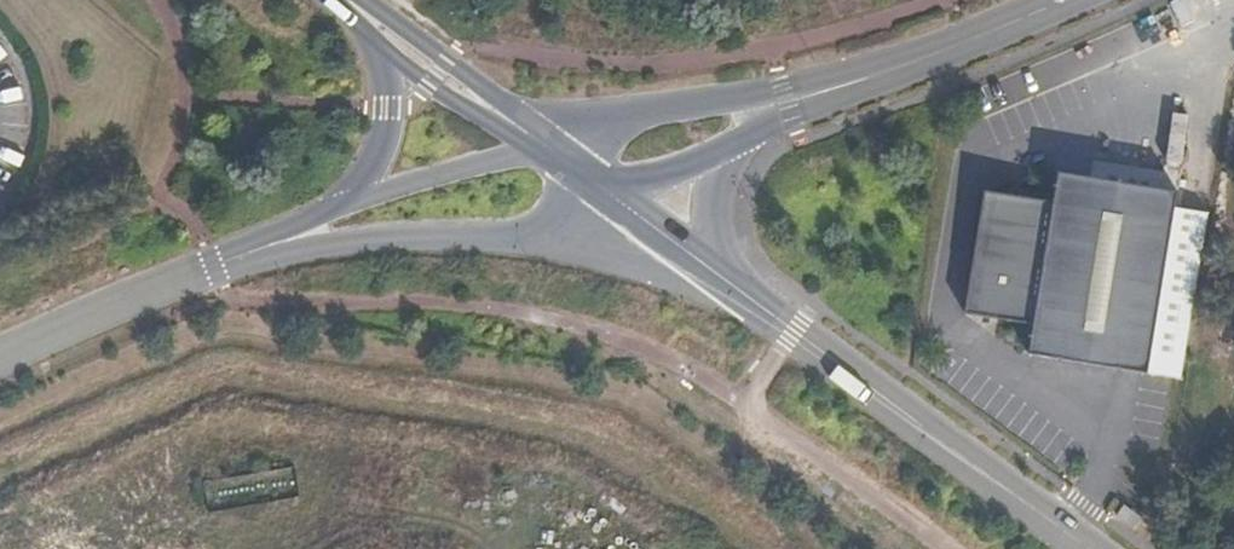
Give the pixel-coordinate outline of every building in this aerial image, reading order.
[(1028,355),(1147,374),(1178,192),(1058,172),(1053,202),(983,190),(964,315),(1033,325),(1028,355)]
